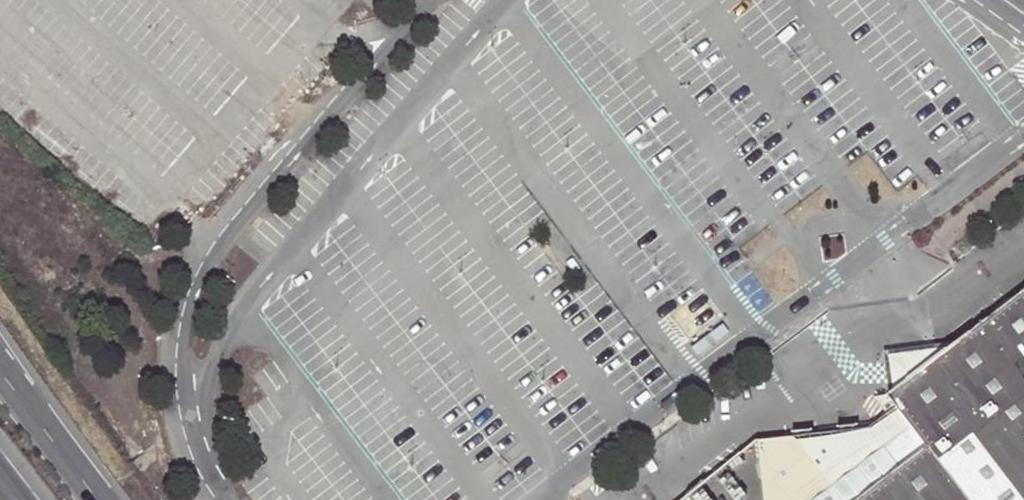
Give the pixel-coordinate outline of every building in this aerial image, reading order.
[(1015,299),(990,317),(956,342),(908,379),(886,395),(896,409),(910,429),(925,450),(859,499),(1023,499),(1023,292),(1015,299)] [(991,310),(990,317),(1015,299),(1004,293),(989,304),(991,310)] [(882,372),(886,395),(908,379),(956,342),(879,352),(882,372)] [(796,443),(817,470),(832,490),(910,429),(896,409),(871,427),(796,443)] [(925,450),(910,429),(832,490),(818,499),(859,499),(925,450)] [(814,499),(818,499),(832,490),(817,470),(800,482),(814,499)]
